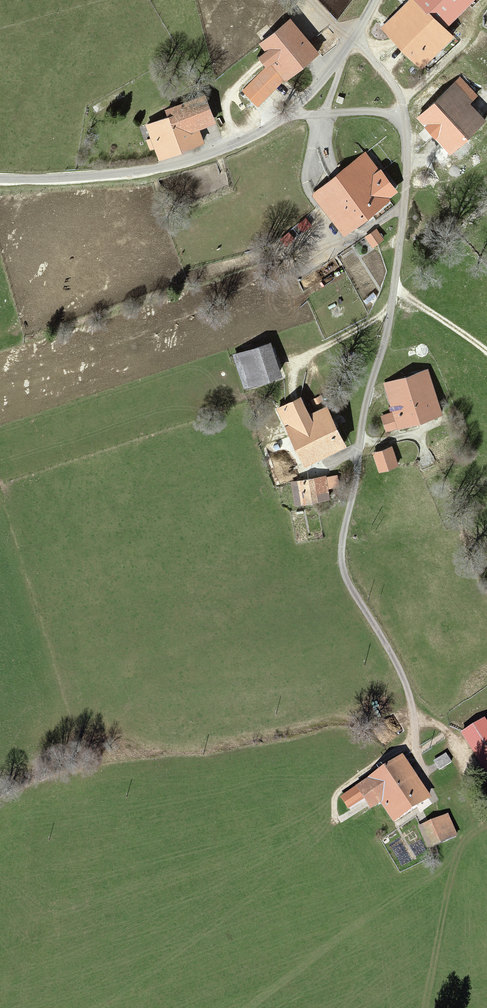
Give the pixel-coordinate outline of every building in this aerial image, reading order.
[(384,31),(421,69),(452,38),(443,28),(468,0),(423,0),(419,4),(415,0),(384,31)] [(295,24),(262,47),(287,82),(319,59),(295,24)] [(422,120),(452,152),(486,119),(486,113),(461,85),(422,120)] [(210,109),(149,127),(158,157),(219,139),(210,109)] [(370,155),(314,196),(344,236),(399,196),(370,155)] [(378,229),(365,239),(374,250),(387,240),(378,229)] [(282,377),(270,346),(236,359),(248,389),(282,377)] [(426,368),(385,384),(396,412),(384,417),(392,436),(445,415),(426,368)] [(302,396),(276,408),(305,468),(348,448),(328,405),(310,414),(302,396)] [(391,449),(374,455),(381,474),(399,467),(391,449)] [(328,481),(289,482),(290,505),(329,503),(328,481)] [(405,761),(357,789),(370,811),(381,804),(394,826),(431,804),(405,761)] [(447,818),(418,831),(428,853),(457,840),(447,818)]
